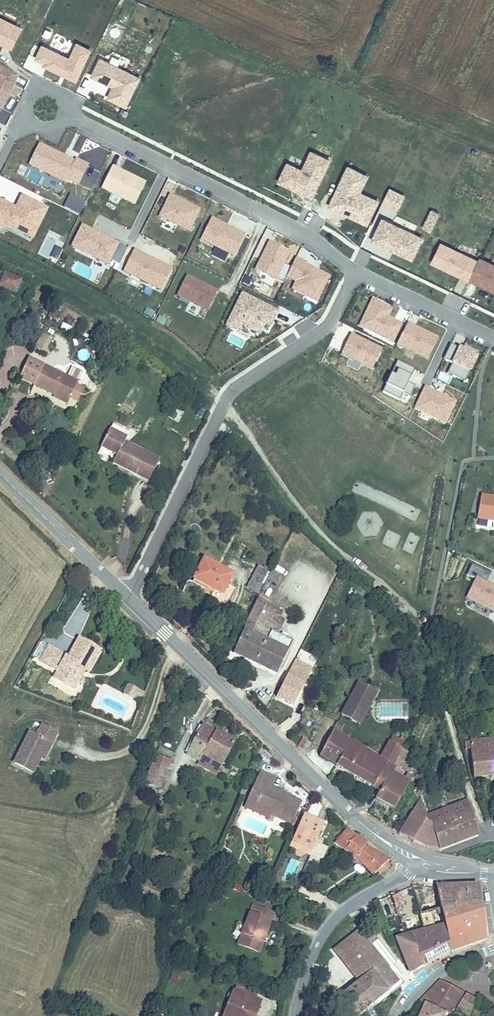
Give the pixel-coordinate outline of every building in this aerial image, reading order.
[(11,48),(21,24),(0,15),(0,43),(11,48)] [(32,59),(76,80),(92,47),(75,39),(69,54),(40,41),(32,59)] [(126,108),(140,74),(98,56),(89,76),(110,86),(105,98),(126,108)] [(5,108),(17,73),(0,67),(0,106),(5,108)] [(38,141),(27,164),(66,183),(67,181),(78,186),(88,164),(38,141)] [(276,180),(313,197),(331,157),(310,147),(301,166),(286,159),(276,180)] [(19,162),(16,174),(24,176),(26,164),(19,162)] [(369,224),(380,197),(361,189),(369,172),(346,162),(327,206),(369,224)] [(111,164),(99,187),(134,204),(146,180),(111,164)] [(381,201),(398,209),(405,193),(389,186),(381,201)] [(191,230),(200,206),(167,193),(158,218),(191,230)] [(0,198),(0,231),(2,225),(33,239),(48,206),(20,194),(15,205),(0,198)] [(432,231),(438,209),(429,207),(423,228),(432,231)] [(199,240),(233,256),(245,233),(211,216),(199,240)] [(413,259),(424,234),(382,216),(371,241),(413,259)] [(112,259),(119,262),(127,244),(79,224),(69,248),(109,265),(112,259)] [(439,239),(429,263),(493,291),(493,263),(439,239)] [(269,240),(254,269),(276,280),(290,251),(269,240)] [(160,291),(172,266),(133,247),(121,272),(160,291)] [(294,257),(285,277),(293,281),(289,289),(316,302),(330,274),(294,257)] [(22,279),(3,270),(0,276),(0,287),(15,293),(22,279)] [(175,295),(207,310),(217,288),(185,274),(175,295)] [(241,327),(261,335),(265,324),(271,327),(279,308),(238,291),(224,326),(239,332),(241,327)] [(369,297),(357,327),(394,342),(402,322),(388,316),(392,307),(369,297)] [(407,321),(396,345),(427,360),(438,336),(407,321)] [(40,329),(33,345),(40,348),(47,332),(40,329)] [(465,381),(478,353),(459,345),(446,373),(465,381)] [(456,348),(451,346),(445,358),(451,361),(456,348)] [(63,372),(24,355),(16,374),(52,390),(66,396),(79,367),(67,362),(63,372)] [(402,393),(410,396),(415,384),(409,381),(414,368),(396,360),(383,392),(399,399),(402,393)] [(445,423),(456,400),(423,385),(413,408),(445,423)] [(66,396),(52,390),(51,392),(65,399),(66,396)] [(126,434),(110,426),(103,444),(117,452),(115,460),(150,476),(159,456),(124,440),(126,434)] [(481,496),(478,518),(493,521),(493,498),(481,496)] [(232,568),(205,554),(196,573),(214,584),(212,590),(220,595),(221,591),(227,594),(233,581),(227,577),(232,568)] [(485,584),(490,574),(471,565),(466,575),(475,580),(467,597),(493,610),(493,588),(485,584)] [(268,574),(254,567),(243,589),(257,596),(265,581),(268,574)] [(268,574),(265,581),(273,585),(276,577),(268,573),(268,574)] [(282,612),(258,601),(233,653),(277,674),(292,642),(277,634),(284,621),(279,618),(282,612)] [(64,657),(44,646),(36,661),(54,670),(51,677),(72,688),(83,669),(86,671),(99,647),(76,634),(64,657)] [(311,666),(293,658),(283,681),(277,695),(294,703),(311,666)] [(377,690),(358,681),(342,713),(359,723),(377,690)] [(120,690),(137,698),(140,690),(124,682),(120,690)] [(322,753),(334,760),(347,734),(343,732),(347,725),(339,721),(322,753)] [(233,739),(199,724),(185,751),(200,758),(202,755),(221,763),(233,739)] [(37,735),(30,732),(14,762),(33,772),(41,757),(48,742),(52,744),(58,732),(42,725),(37,735)] [(406,745),(410,738),(395,731),(392,738),(406,745)] [(308,737),(301,733),(296,742),(303,747),(308,737)] [(334,760),(346,768),(360,741),(347,735),(347,734),(334,760)] [(346,768),(373,785),(380,774),(389,778),(401,755),(406,745),(392,738),(386,752),(360,741),(346,768)] [(493,773),(493,738),(467,739),(467,749),(475,748),(477,774),(493,773)] [(52,744),(48,742),(41,757),(44,758),(52,744)] [(144,786),(152,788),(155,782),(162,784),(171,758),(157,752),(144,786)] [(401,755),(389,778),(396,781),(407,759),(401,755)] [(257,771),(246,799),(271,809),(270,814),(291,821),(298,799),(273,791),(274,788),(267,785),(269,776),(257,771)] [(373,785),(372,787),(378,791),(376,796),(393,807),(409,779),(403,776),(399,783),(396,781),(389,778),(380,774),(373,785)] [(419,795),(399,832),(400,832),(430,845),(437,844),(428,820),(419,795)] [(271,809),(246,799),(243,808),(269,817),(270,814),(271,809)] [(448,812),(456,837),(476,829),(467,805),(448,812)] [(324,822),(302,812),(290,840),(312,850),(324,822)] [(428,820),(437,844),(456,837),(448,812),(428,820)] [(367,840),(346,826),(332,842),(353,861),(357,858),(373,873),(377,869),(379,871),(380,870),(389,863),(387,862),(389,859),(365,843),(367,840)] [(312,850),(290,840),(288,845),(310,854),(312,850)] [(461,906),(457,884),(441,886),(429,886),(410,881),(419,912),(430,910),(440,908),(441,912),(461,906)] [(477,882),(457,884),(461,906),(479,901),(477,882)] [(399,892),(389,896),(394,910),(404,906),(399,892)] [(479,901),(461,906),(441,912),(440,908),(430,910),(434,928),(443,925),(448,948),(484,936),(479,901)] [(255,913),(258,904),(252,902),(248,912),(255,913)] [(273,910),(258,904),(255,913),(248,912),(238,943),(260,950),(273,910)] [(430,910),(419,912),(424,930),(434,928),(430,910)] [(423,966),(448,948),(443,925),(434,928),(424,930),(410,934),(423,966)] [(394,982),(387,973),(383,969),(387,965),(357,929),(334,947),(360,980),(340,996),(356,1015),(389,989),(388,988),(394,982)] [(410,934),(409,935),(397,938),(412,973),(423,966),(410,934)] [(425,997),(429,1001),(449,1012),(460,992),(461,990),(441,979),(425,997)] [(235,982),(233,990),(255,998),(258,991),(235,982)] [(233,990),(224,1015),(249,1015),(255,998),(233,990)] [(468,1015),(478,1000),(466,992),(465,995),(456,1009),(468,1015)] [(429,1001),(421,1015),(447,1015),(449,1012),(429,1001)]
